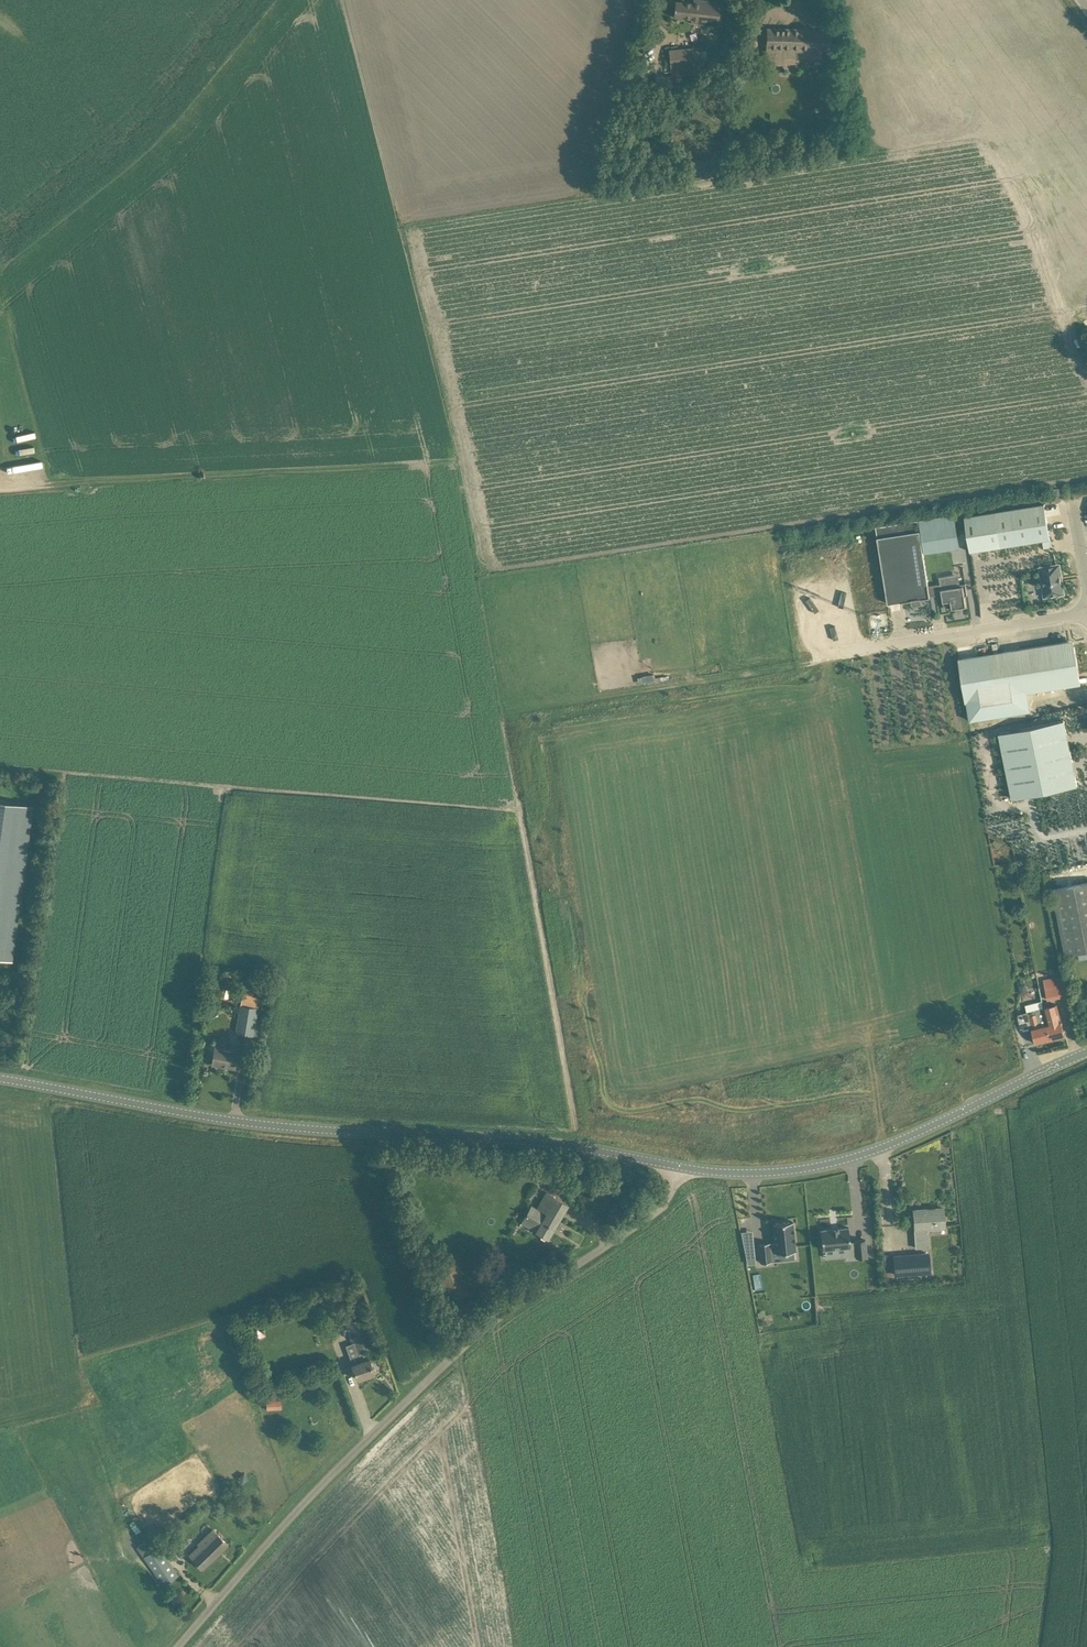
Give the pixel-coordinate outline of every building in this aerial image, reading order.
[(226,0),(217,0),(210,12),(216,16),(226,0)] [(691,22),(721,26),(723,2),(704,0),(693,0),(693,3),(675,1),(674,17),(691,18),(691,22)] [(830,30),(808,29),(808,27),(803,27),(803,29),(768,28),(767,63),(812,64),(812,49),(830,49),(830,41),(830,30)] [(669,49),(671,72),(701,69),(699,47),(669,49)] [(74,73),(86,83),(89,79),(78,69),(74,73)] [(653,81),(669,81),(669,69),(654,69),(653,81)] [(1045,504),(965,516),(970,551),(1050,539),(1045,504)] [(920,520),(925,552),(960,547),(955,514),(920,520)] [(918,520),(876,527),(888,603),(912,599),(913,603),(921,602),(920,598),(927,597),(930,596),(936,595),(939,594),(937,584),(929,585),(918,520)] [(1041,568),(1045,596),(1063,593),(1059,565),(1041,568)] [(958,573),(939,576),(944,608),(952,607),(952,608),(967,606),(965,595),(968,595),(966,583),(959,584),(958,573)] [(1079,673),(1075,646),(1068,641),(987,654),(959,659),(966,701),(967,701),(970,720),(1030,711),(1027,692),(1070,685),(1081,684),(1079,673)] [(995,734),(1008,799),(1076,785),(1063,720),(995,734)] [(12,960),(33,807),(0,802),(0,958),(12,960)] [(1073,868),(1074,873),(1086,870),(1086,865),(1073,868)] [(1054,871),(1051,872),(1052,877),(1055,876),(1071,873),(1070,868),(1054,871)] [(1086,882),(1053,889),(1066,955),(1086,950),(1086,882)] [(1045,986),(1048,999),(1067,996),(1064,983),(1045,986)] [(1026,984),(1019,985),(1020,994),(1027,993),(1026,984)] [(251,996),(252,992),(243,990),(241,1006),(236,1032),(262,1036),(264,1025),(256,1024),(260,997),(251,996)] [(212,1000),(203,1004),(209,1018),(218,1015),(212,1000)] [(1024,1002),(1024,1009),(1041,1007),(1041,1000),(1024,1002)] [(1017,1014),(1021,1029),(1032,1026),(1036,1043),(1065,1036),(1061,1019),(1060,1019),(1056,1004),(1017,1014)] [(213,1064),(228,1066),(229,1063),(237,1064),(238,1053),(239,1048),(231,1046),(231,1049),(215,1047),(214,1053),(213,1064)] [(536,1231),(547,1238),(567,1203),(547,1192),(537,1209),(531,1206),(523,1220),(538,1228),(536,1231)] [(928,1208),(913,1210),(917,1246),(928,1246),(926,1228),(945,1226),(943,1207),(932,1208),(932,1209),(928,1210),(928,1208)] [(770,1242),(759,1243),(761,1262),(772,1261),(771,1253),(796,1251),(793,1221),(773,1223),(775,1243),(770,1244),(770,1242)] [(831,1229),(821,1230),(823,1249),(846,1247),(847,1258),(857,1257),(857,1258),(867,1256),(865,1239),(855,1240),(855,1241),(850,1242),(849,1227),(838,1228),(831,1228),(831,1229)] [(754,1244),(744,1245),(747,1262),(755,1261),(754,1244)] [(425,1251),(442,1301),(467,1292),(457,1263),(447,1267),(439,1245),(425,1251)] [(931,1272),(929,1251),(893,1254),(894,1275),(931,1272)] [(361,1311),(346,1316),(348,1322),(346,1323),(357,1354),(358,1353),(361,1361),(353,1364),(354,1368),(358,1379),(375,1373),(369,1358),(367,1351),(374,1348),(370,1338),(363,1317),(361,1311)] [(267,1409),(276,1409),(275,1400),(266,1401),(267,1409)] [(189,1554),(203,1569),(228,1544),(220,1536),(213,1529),(198,1543),(199,1545),(189,1554)] [(144,1541),(138,1546),(165,1585),(178,1575),(158,1546),(151,1551),(144,1541)]
